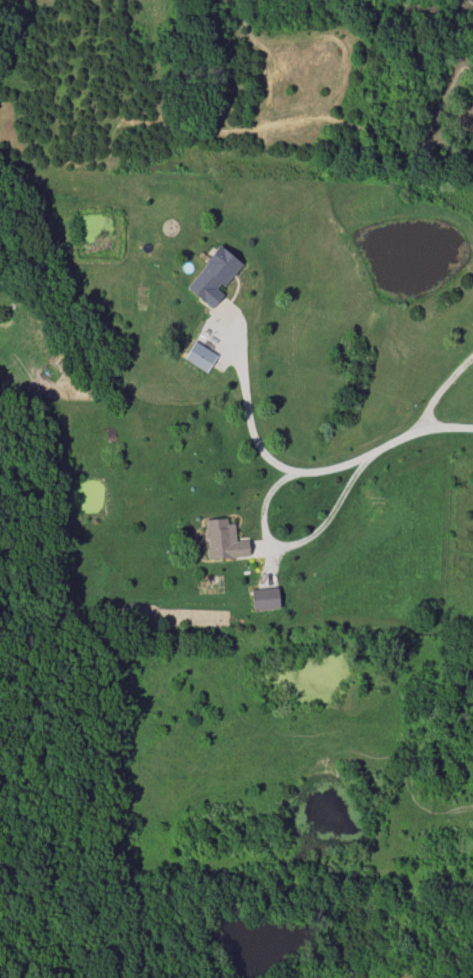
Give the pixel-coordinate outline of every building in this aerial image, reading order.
[(241,263),(219,245),(185,286),(211,308),(223,294),(218,290),(241,263)] [(217,354),(194,341),(183,358),(206,372),(217,354)] [(248,557),(247,540),(235,541),(234,523),(226,524),(226,518),(205,519),(207,559),(248,557)] [(252,609),(278,608),(277,588),(251,589),(252,609)]
